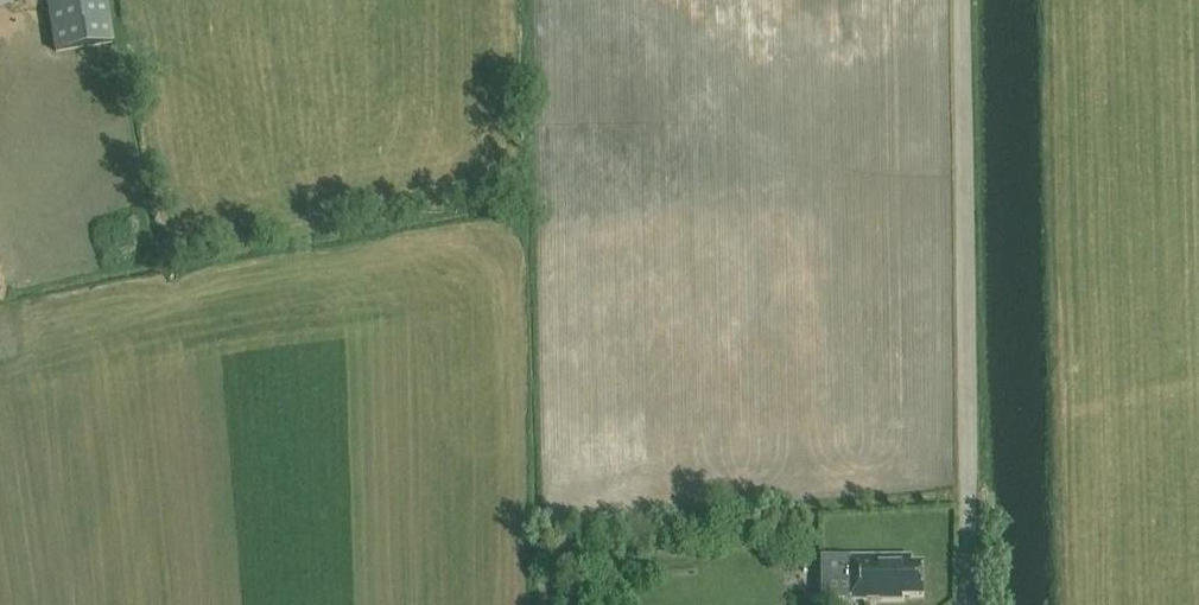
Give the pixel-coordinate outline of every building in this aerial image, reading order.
[(55,51),(113,41),(106,0),(47,0),(55,51)] [(823,560),(823,598),(849,598),(849,600),(866,600),(866,596),(878,596),(878,600),(904,600),(904,595),(922,595),(922,564),(911,564),(911,558),(849,558),(849,560),(823,560)]
